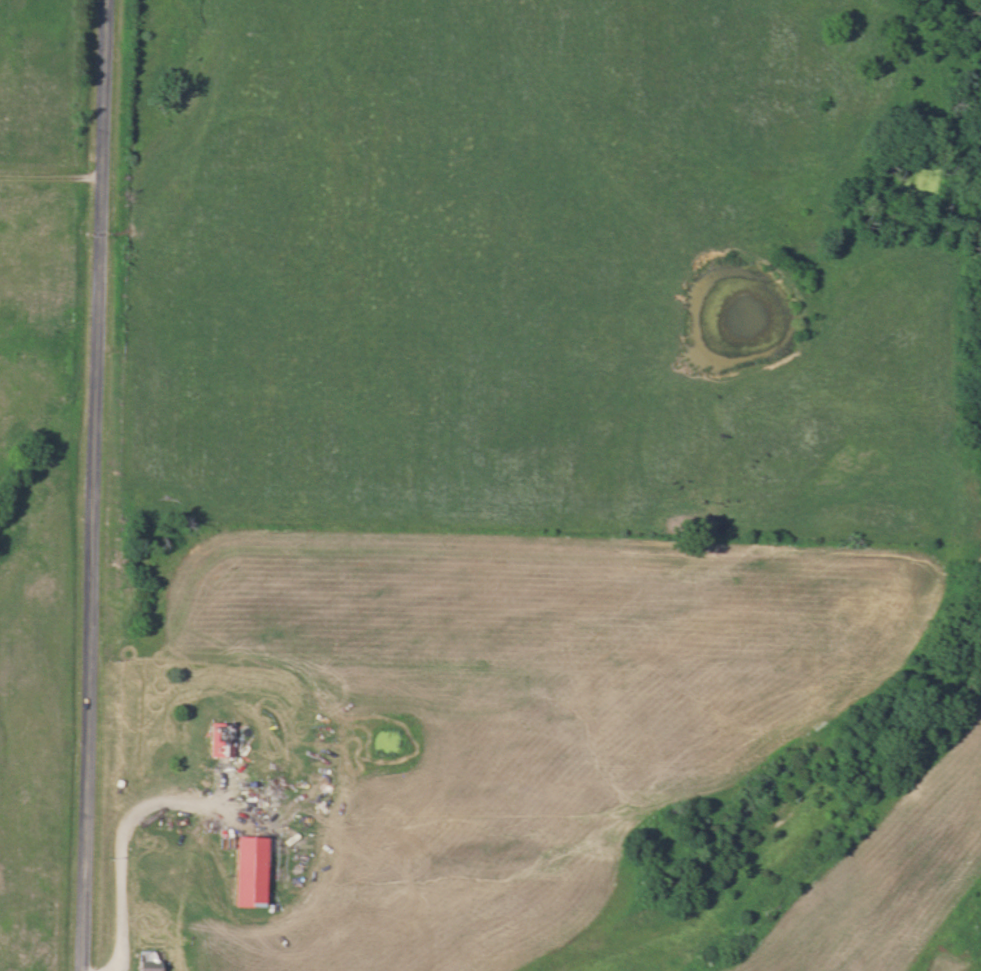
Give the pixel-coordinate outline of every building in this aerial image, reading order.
[(209,757),(232,757),(232,724),(209,724),(209,757)] [(132,951),(132,970),(159,970),(159,951),(132,951)]
